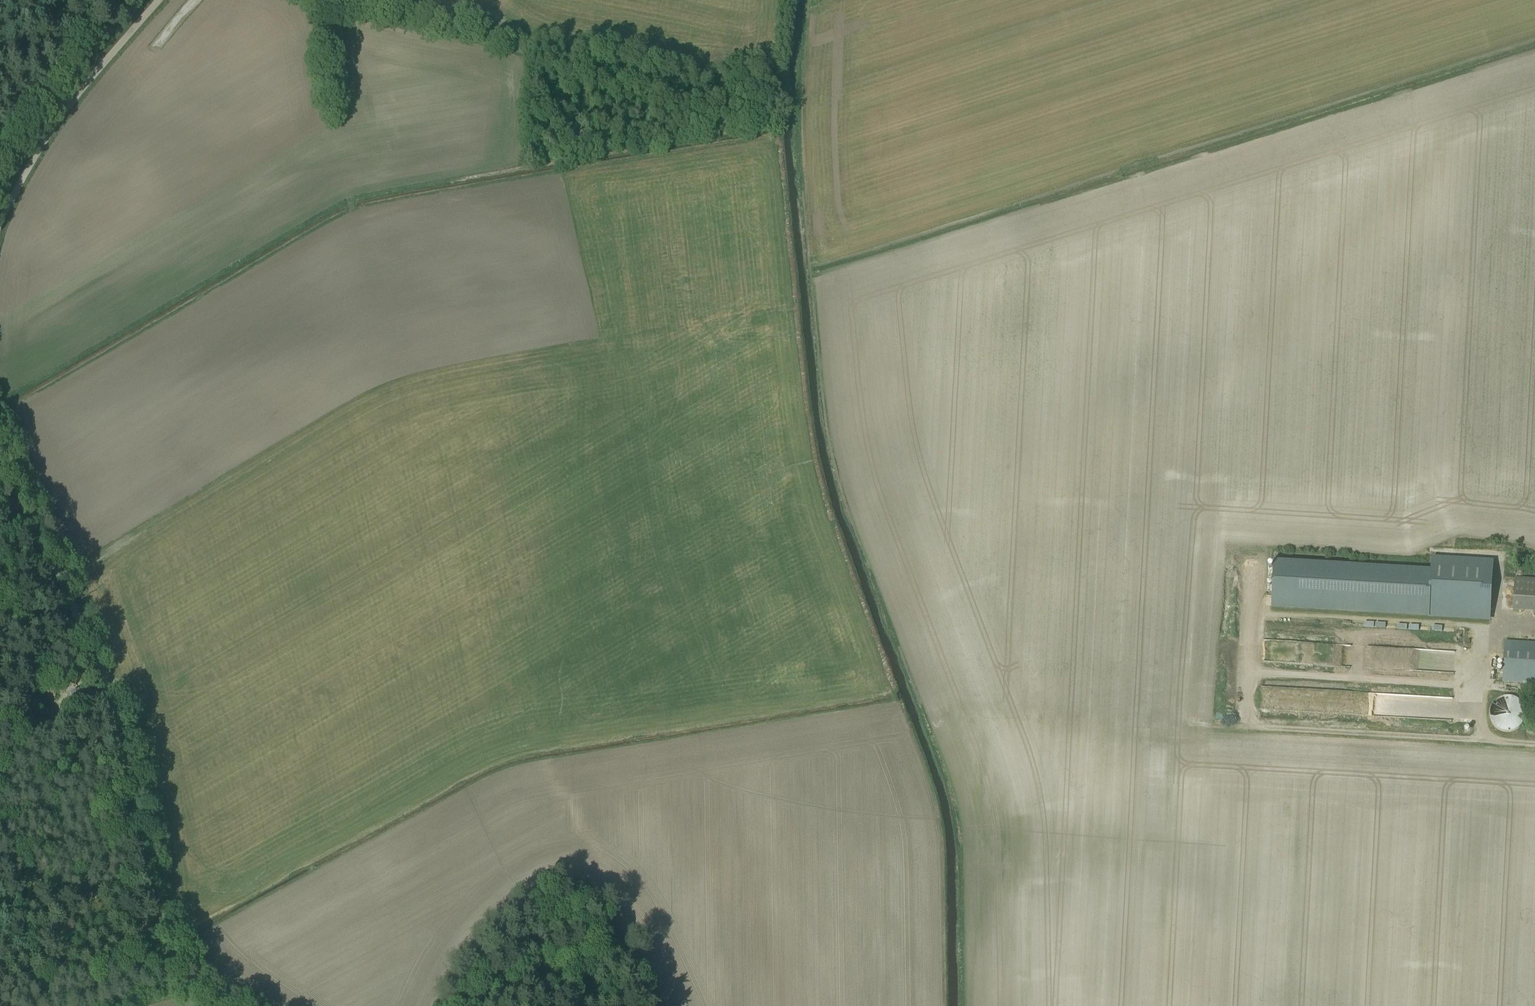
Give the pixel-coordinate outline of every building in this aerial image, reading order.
[(1272,608),(1490,621),(1493,561),(1432,557),(1431,569),(1275,560),(1272,608)] [(1515,578),(1513,611),(1534,612),(1534,579),(1515,578)] [(1505,642),(1502,682),(1534,684),(1534,643),(1505,642)] [(1497,696),(1493,729),(1522,732),(1526,699),(1497,696)]
